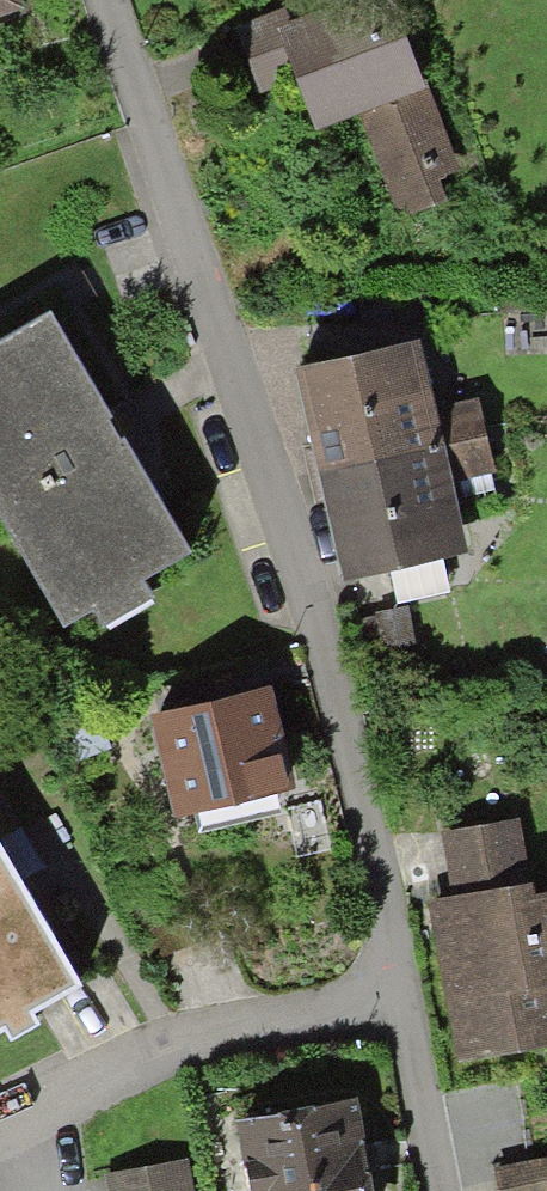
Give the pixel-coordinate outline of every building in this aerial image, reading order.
[(47,4),(46,0),(0,0),(0,21),(47,4)] [(296,86),(314,133),(357,117),(396,222),(442,205),(432,177),(454,169),(391,0),(327,0),(238,33),(262,98),(296,86)] [(46,315),(0,342),(0,524),(60,624),(88,607),(100,626),(147,598),(139,584),(189,554),(46,315)] [(318,482),(484,445),(476,399),(431,409),(419,354),(298,380),(318,482)] [(484,445),(318,482),(341,585),(466,557),(451,489),(492,480),(484,445)] [(294,795),(271,695),(151,723),(174,823),(294,795)] [(79,992),(0,855),(0,1037),(79,992)] [(443,898),(485,1061),(546,1045),(546,871),(443,898)] [(238,1121),(251,1190),(385,1190),(367,1097),(238,1121)] [(107,1181),(108,1190),(189,1190),(185,1167),(107,1181)] [(507,1190),(546,1190),(546,1170),(506,1173),(507,1190)]
